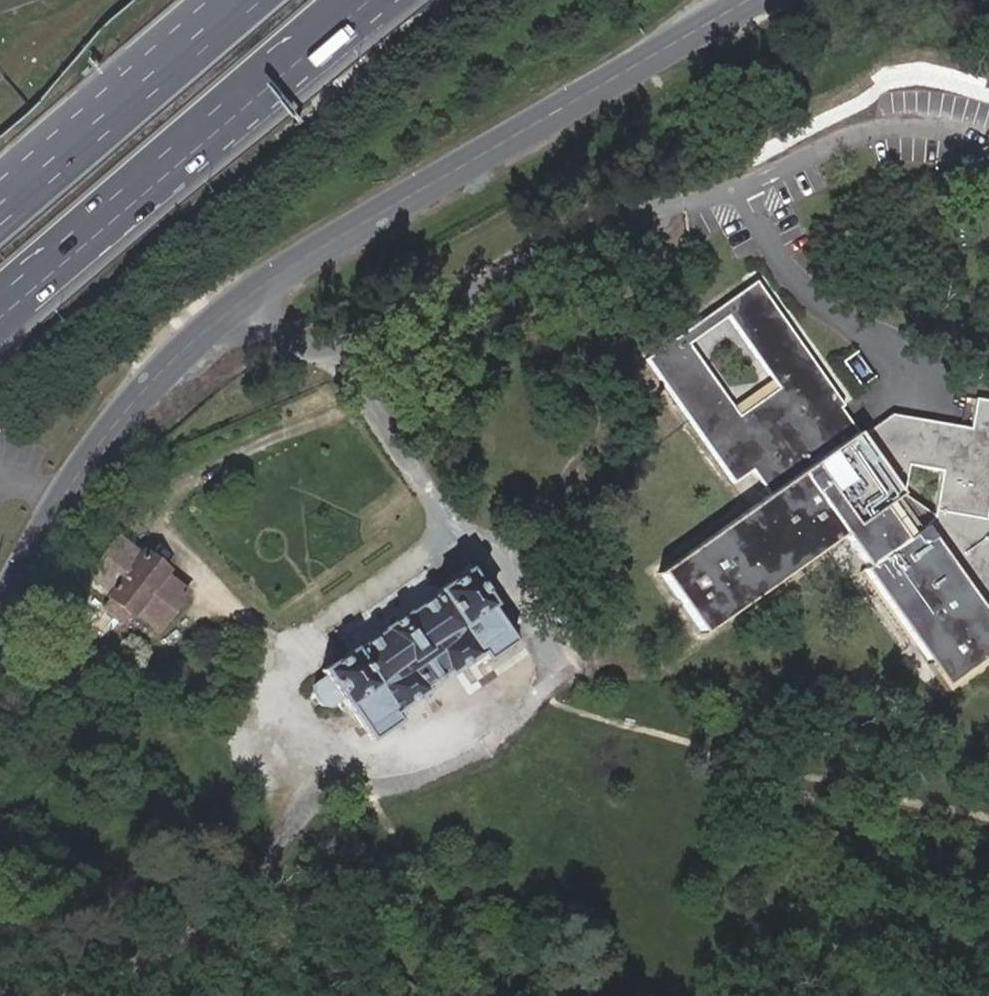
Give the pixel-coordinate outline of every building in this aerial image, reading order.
[(755,284),(650,360),(735,477),(754,463),(779,498),(672,575),(708,625),(849,522),(885,571),(878,576),(950,672),(988,643),(988,641),(979,627),(988,620),(988,403),(979,401),(974,429),(894,415),(860,439),(838,408),(842,405),(755,284)] [(117,541),(91,576),(118,595),(107,611),(129,627),(140,611),(164,627),(189,592),(165,575),(169,570),(147,554),(143,559),(117,541)] [(347,704),(350,709),(353,707),(375,739),(404,719),(401,715),(430,696),(427,692),(453,674),(456,678),(485,658),(487,662),(517,642),(505,624),(497,614),(495,610),(497,608),(470,567),(439,589),(443,594),(412,614),(409,609),(384,626),(388,631),(359,651),(355,646),(323,669),(328,677),(347,704)] [(334,712),(347,704),(328,677),(314,686),(310,697),(319,712),(334,712)]
